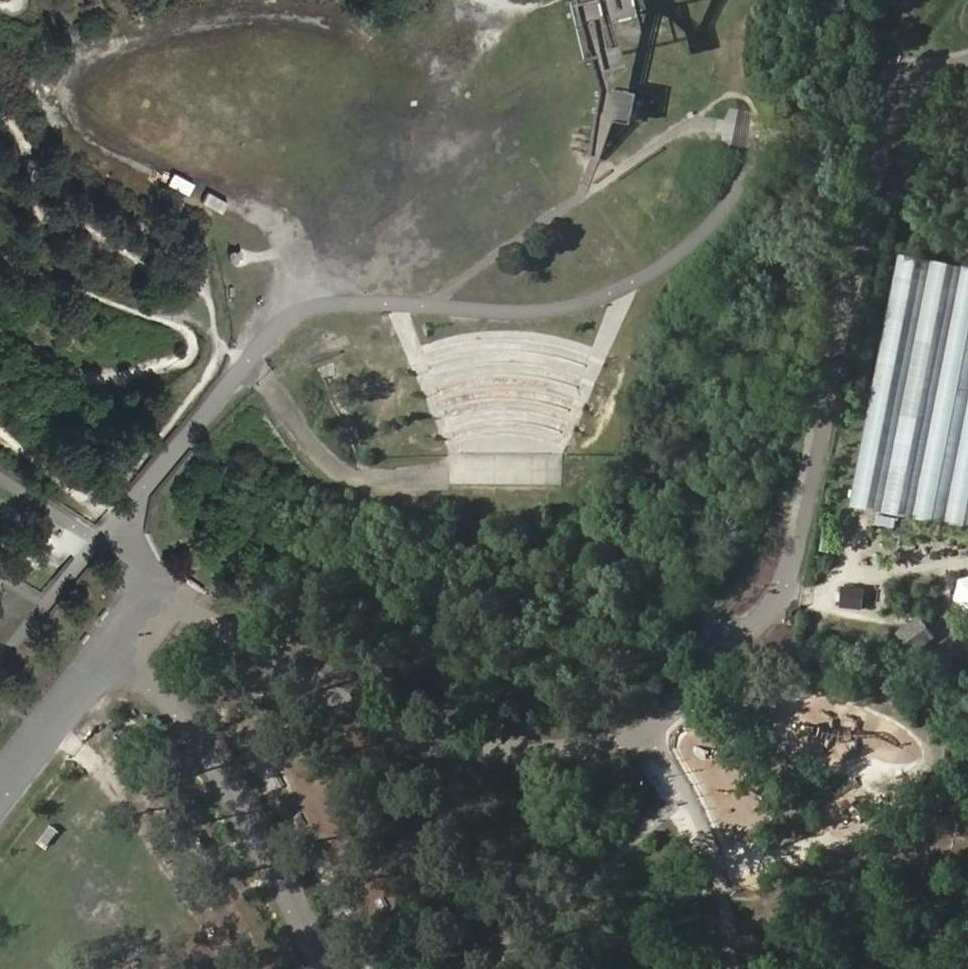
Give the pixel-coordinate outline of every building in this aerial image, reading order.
[(899,254),(849,507),(967,530),(967,267),(899,254)] [(561,455),(449,453),(448,483),(560,486),(561,455)] [(960,569),(949,607),(967,612),(967,572),(960,569)] [(859,589),(843,586),(839,608),(855,611),(859,589)] [(906,654),(932,640),(919,616),(893,630),(906,654)]
